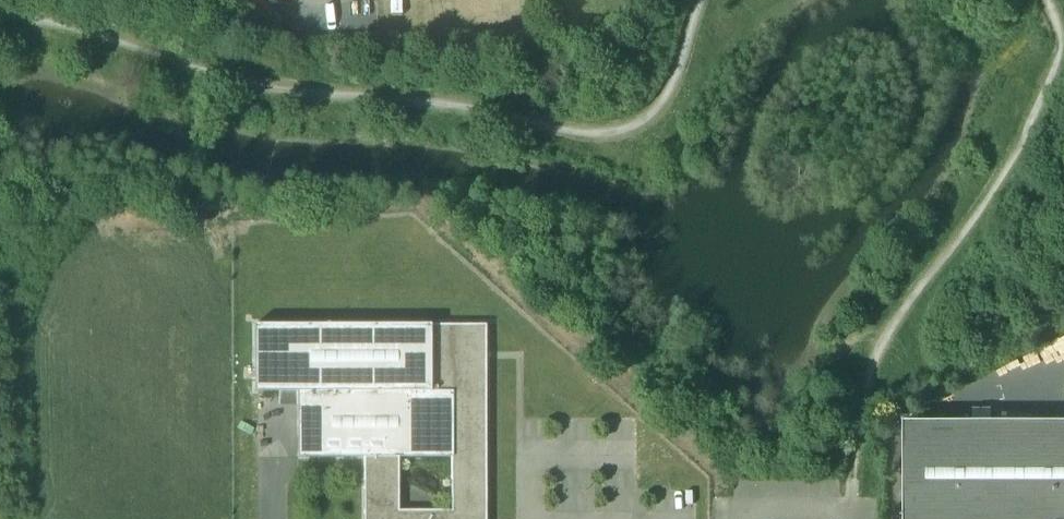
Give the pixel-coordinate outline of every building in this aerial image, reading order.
[(486,326),(255,326),(255,393),(298,393),(298,459),(364,459),(399,459),(452,459),(486,459),(486,326)] [(905,423),(905,518),(1063,518),(1063,423),(905,423)] [(364,459),(364,518),(486,518),(486,459),(452,459),(452,512),(399,512),(399,459),(364,459)]
